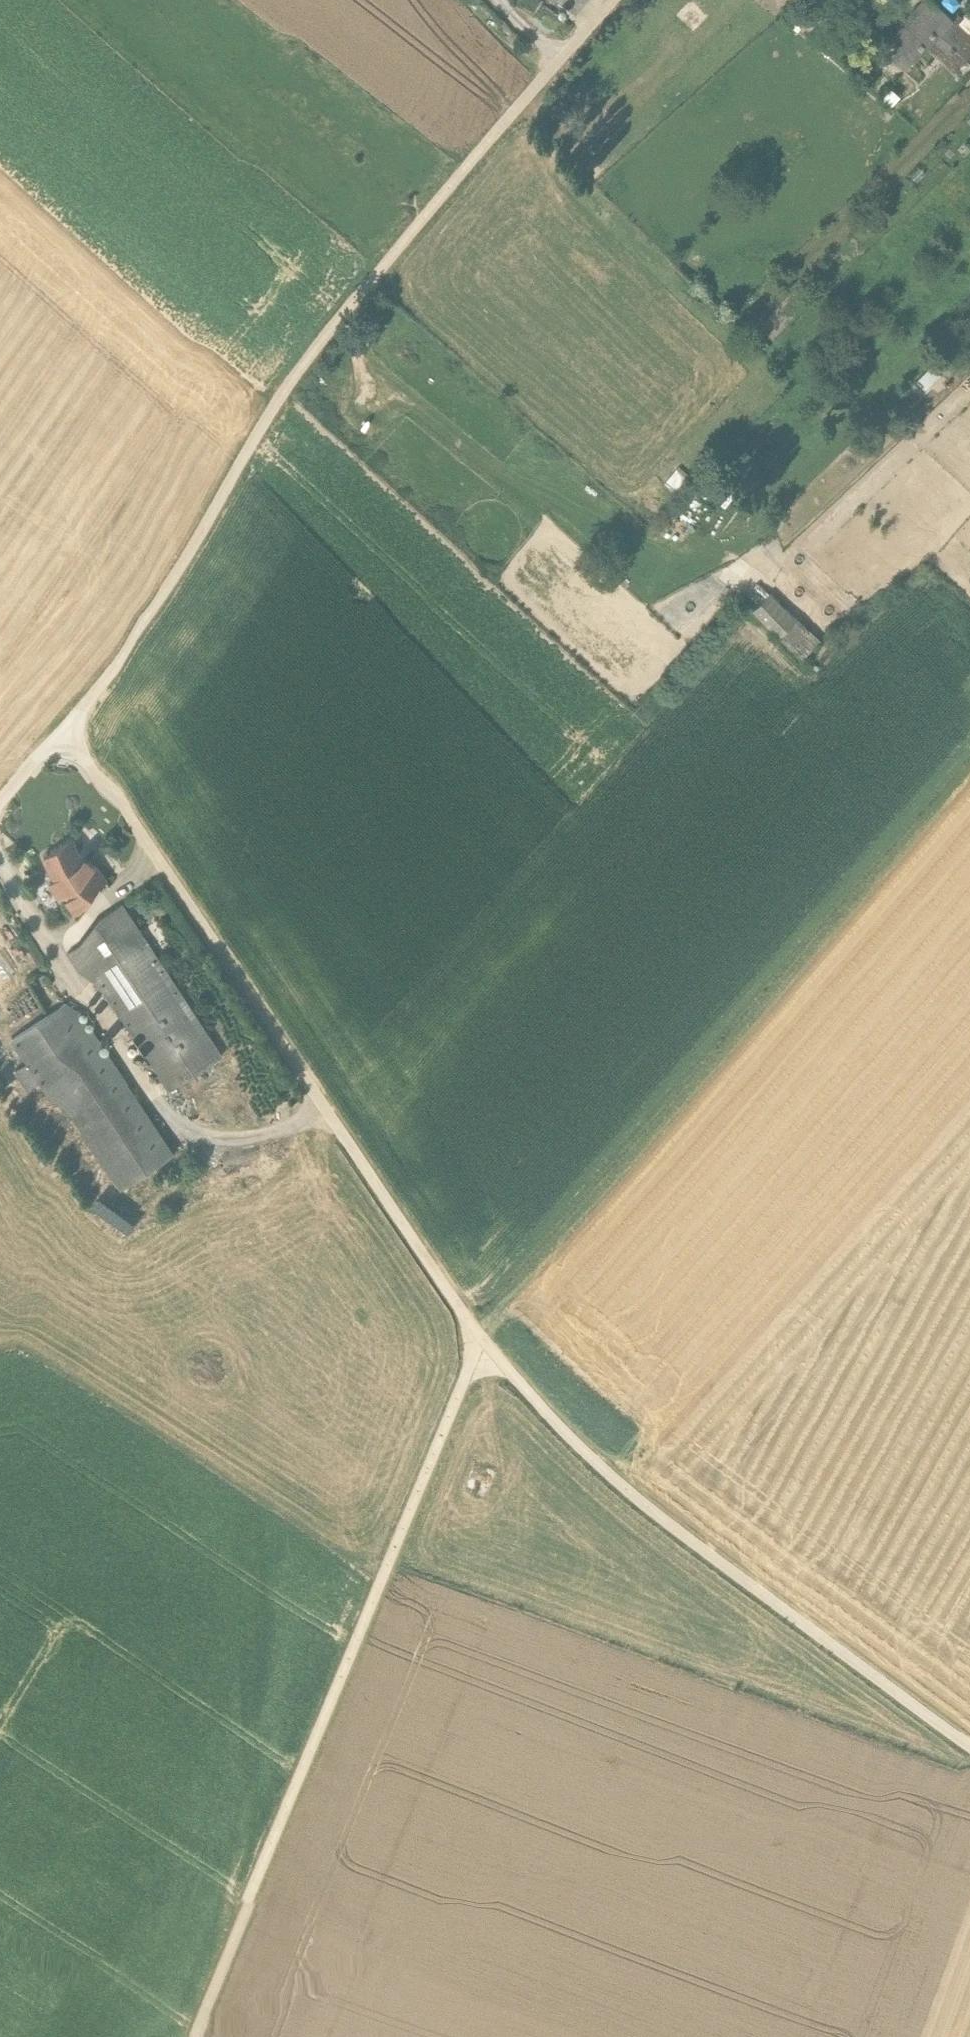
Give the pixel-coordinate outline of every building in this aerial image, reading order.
[(575,17),(589,0),(554,0),(575,17)] [(887,39),(897,48),(882,63),(891,70),(896,65),(905,71),(928,51),(958,78),(969,65),(969,12),(962,21),(957,16),(952,21),(929,0),(923,0),(887,39)] [(932,364),(918,379),(928,388),(942,374),(932,364)] [(678,464),(664,481),(678,493),(692,476),(678,464)] [(753,611),(769,594),(757,583),(743,602),(753,611)] [(751,613),(779,640),(798,623),(769,594),(753,611),(751,613)] [(820,643),(798,623),(779,640),(802,662),(820,643)] [(72,828),(45,845),(57,863),(49,868),(60,884),(65,880),(77,898),(105,879),(72,828)] [(68,938),(168,1090),(222,1055),(121,903),(68,938)] [(174,1152),(66,988),(11,1024),(27,1049),(15,1057),(27,1076),(39,1068),(119,1189),(174,1152)]
